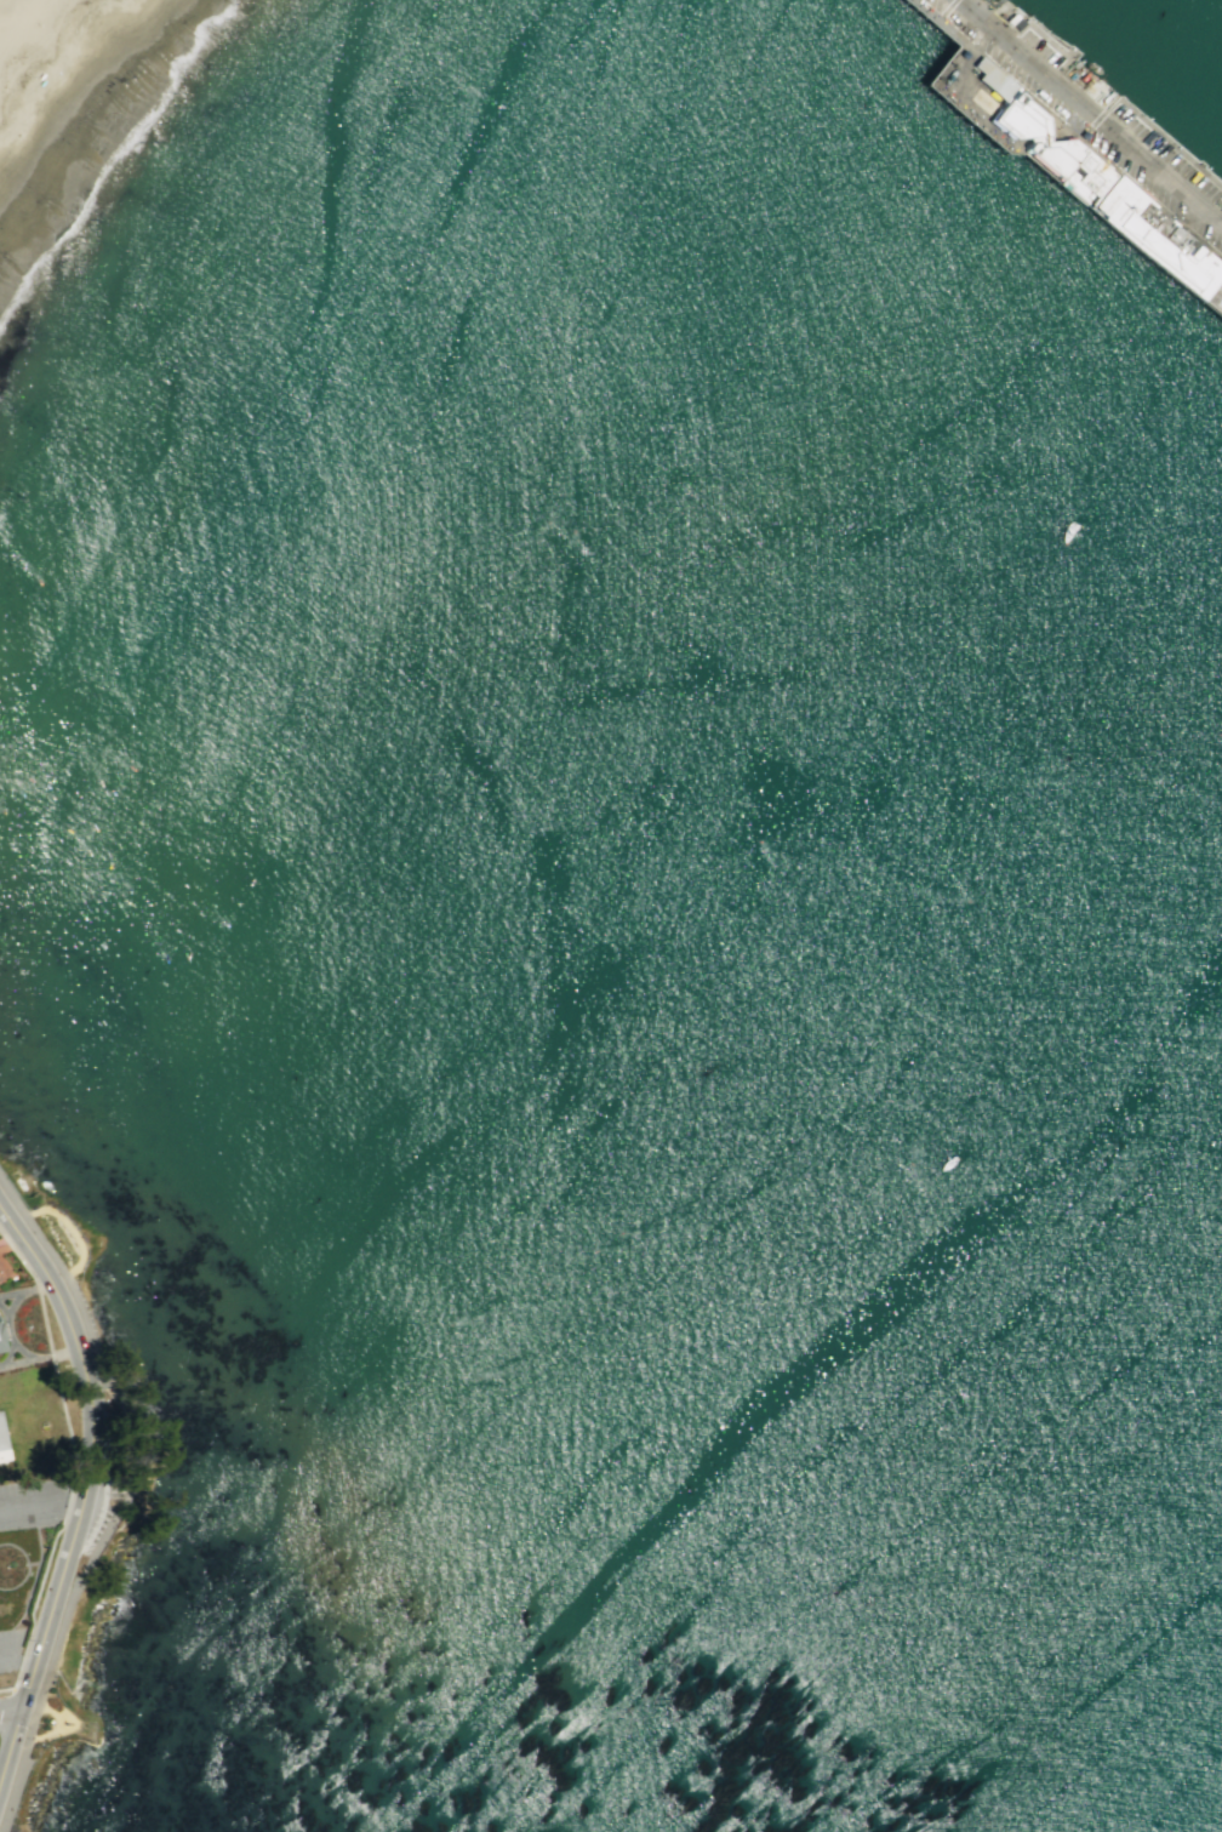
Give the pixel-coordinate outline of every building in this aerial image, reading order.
[(980,56),(971,67),(980,74),(976,80),(1001,102),(1007,95),(1004,90),(1011,82),(980,56)] [(971,99),(980,89),(999,104),(989,115),(971,99)] [(988,122),(1011,139),(1046,136),(1045,119),(1015,92),(988,122)] [(1023,152),(1023,148),(1027,143),(1070,141),(1114,177),(1089,207),(1023,152)] [(1117,177),(1221,266),(1221,321),(1090,210),(1117,177)]
